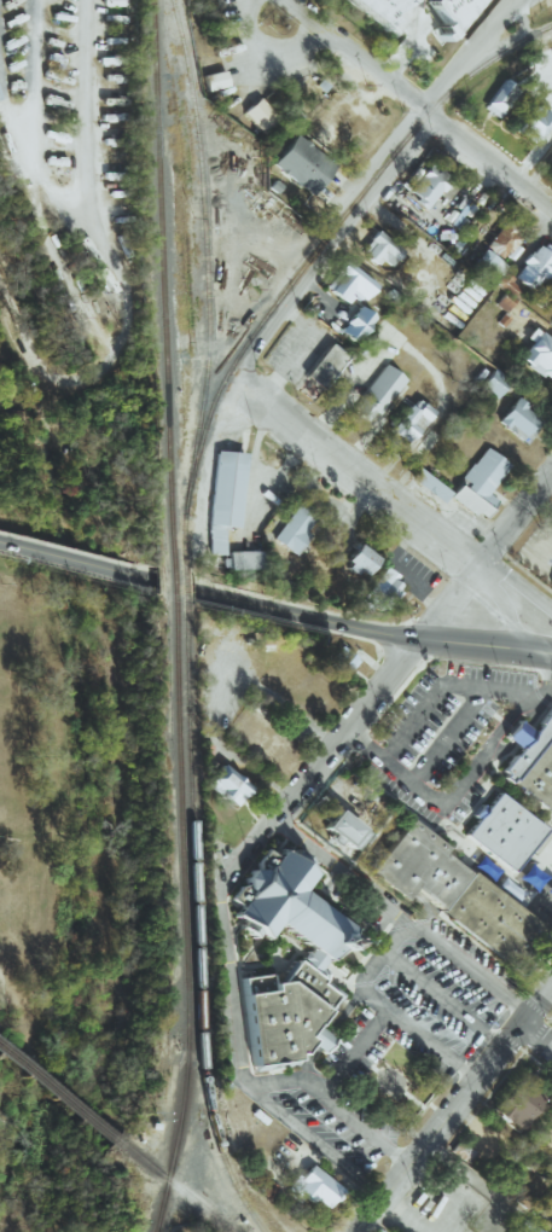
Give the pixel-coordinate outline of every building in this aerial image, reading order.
[(380,29),(345,0),(403,0),(380,29)] [(420,2),(422,0),(474,0),(448,29),(420,2)] [(498,118),(517,88),(501,79),(482,108),(498,118)] [(260,133),(276,119),(258,98),(242,111),(260,133)] [(534,144),(551,117),(551,116),(523,98),(505,125),(534,144)] [(272,163),(295,134),(335,164),(312,194),(272,163)] [(405,194),(426,209),(448,177),(427,162),(405,194)] [(520,235),(503,221),(483,246),(500,260),(520,235)] [(374,266),(380,259),(388,266),(401,252),(376,230),(357,251),(374,266)] [(551,266),(551,250),(540,240),(512,276),(532,291),(551,266)] [(499,275),(506,265),(482,249),(469,267),(484,277),(489,269),(499,275)] [(346,304),(353,295),(362,302),(375,285),(343,260),(323,286),(346,304)] [(504,292),(494,304),(504,313),(523,292),(502,274),(494,283),(504,292)] [(354,343),(373,317),(356,305),(337,331),(354,343)] [(551,384),(551,340),(538,330),(517,359),(551,384)] [(346,357),(329,343),(303,374),(320,388),(346,357)] [(369,423),(403,379),(384,363),(349,407),(369,423)] [(496,399),(509,381),(491,369),(479,387),(496,399)] [(409,444),(432,410),(413,397),(389,431),(409,444)] [(496,420),(515,438),(516,437),(522,442),(541,421),(516,399),(496,420)] [(509,464),(484,447),(459,481),(459,482),(449,497),(482,520),(496,500),(488,494),(509,464)] [(223,526),(239,527),(244,453),(213,451),(206,553),(222,554),(223,526)] [(408,480),(444,501),(450,490),(414,469),(408,480)] [(293,555),(310,536),(304,530),(317,515),(301,501),(271,536),(293,555)] [(342,563),(360,577),(375,558),(357,544),(342,563)] [(226,551),(226,570),(258,569),(258,551),(226,551)] [(404,584),(382,568),(359,600),(381,615),(404,584)] [(545,705),(527,730),(516,721),(502,738),(515,748),(498,769),(504,774),(501,777),(551,817),(551,711),(545,705)] [(233,807),(249,787),(221,764),(204,783),(233,807)] [(363,826),(382,803),(363,787),(343,809),(363,826)] [(544,829),(495,793),(464,835),(512,871),(544,829)] [(335,844),(338,840),(348,849),(363,834),(337,809),(318,829),(335,844)] [(366,873),(407,821),(444,850),(441,854),(467,874),(469,873),(540,929),(527,946),(540,957),(521,981),(436,916),(438,912),(416,894),(407,906),(366,873)] [(281,852),(275,860),(265,852),(255,864),(256,871),(249,872),(242,881),(244,887),(237,888),(228,900),(238,910),(231,916),(240,924),(237,928),(251,940),(256,935),(263,942),(277,925),(310,949),(307,955),(304,953),(300,959),(302,961),(298,965),(294,961),(278,983),(268,986),(268,976),(237,981),(250,1074),(294,1068),(292,1056),(296,1056),(298,1057),(308,1045),(323,1056),(332,1041),(318,1029),(341,996),(314,976),(325,960),(327,963),(351,930),(302,893),(314,876),(281,852)] [(513,1128),(543,1100),(520,1076),(490,1103),(513,1128)] [(308,1205),(313,1199),(326,1208),(340,1188),(308,1166),(300,1177),(294,1174),(284,1188),(308,1205)] [(524,1208),(529,1199),(517,1193),(512,1202),(524,1208)] [(542,1208),(551,1215),(551,1195),(542,1208)] [(521,1219),(510,1231),(537,1231),(521,1219)]
